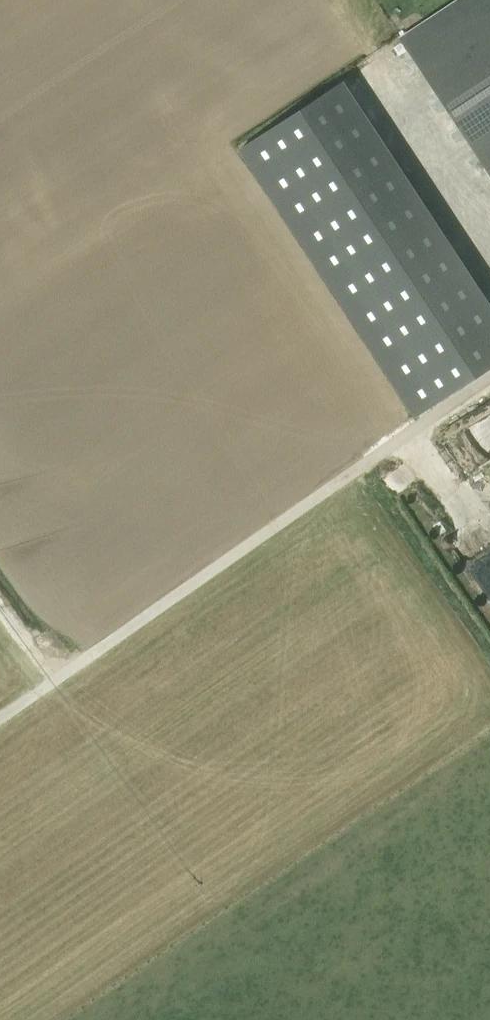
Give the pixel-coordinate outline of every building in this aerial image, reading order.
[(405,41),(489,171),(489,0),(467,0),(405,41)] [(242,147),(417,414),(489,366),(489,319),(336,85),(242,147)]
